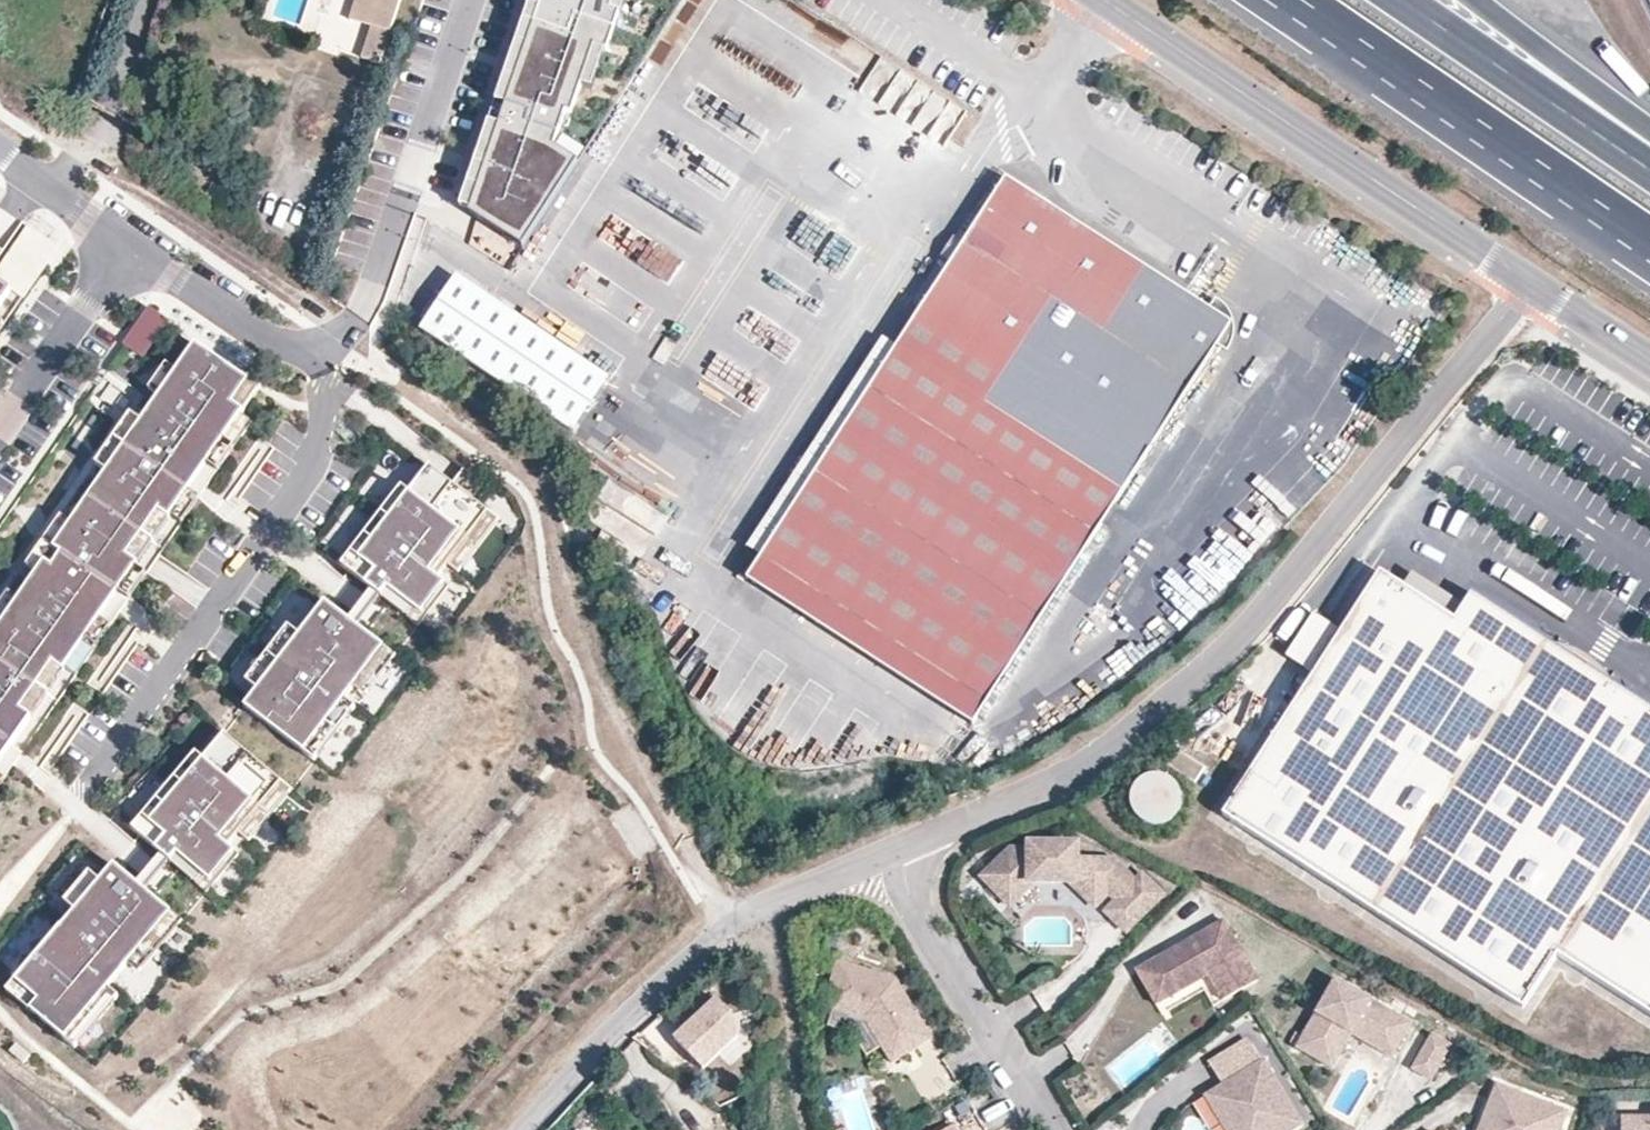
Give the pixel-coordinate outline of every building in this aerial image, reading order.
[(351,19),(373,26),(362,59),(383,65),(404,0),(357,0),(351,19)] [(624,0),(528,0),(457,208),(521,249),(575,165),(552,150),(563,117),(570,119),(592,53),(605,57),(624,0)] [(882,57),(867,79),(887,93),(902,71),(882,57)] [(1093,233),(1005,176),(970,230),(962,242),(761,555),(759,558),(985,704),(1061,587),(1117,500),(1231,323),(1114,247),(1093,233)] [(1093,233),(1114,247),(1122,235),(1100,222),(1093,233)] [(0,264),(0,284),(10,292),(23,300),(59,248),(27,225),(0,264)] [(962,242),(970,230),(964,226),(956,238),(962,242)] [(628,252),(669,282),(684,262),(643,231),(628,252)] [(614,377),(460,274),(422,330),(576,433),(614,377)] [(10,292),(0,284),(0,306),(10,292)] [(171,322),(150,307),(125,344),(145,358),(171,322)] [(761,555),(895,346),(881,337),(746,546),(761,555)] [(10,752),(29,725),(18,717),(53,666),(64,674),(67,670),(136,569),(125,561),(159,511),(171,519),(240,418),(245,411),(233,403),(249,380),(196,344),(179,369),(160,397),(140,426),(105,477),(69,529),(36,578),(17,605),(0,630),(0,767),(10,752)] [(149,389),(160,397),(179,369),(168,361),(149,389)] [(245,411),(261,388),(249,380),(233,403),(245,411)] [(240,418),(171,519),(182,526),(252,426),(240,418)] [(94,469),(105,477),(140,426),(128,419),(94,469)] [(413,494),(351,572),(371,588),(382,597),(408,617),(437,580),(451,562),(490,512),(433,468),(413,494)] [(340,564),(351,572),(413,494),(402,486),(340,564)] [(451,562),(462,571),(505,516),(494,508),(490,512),(451,562)] [(125,561),(136,569),(171,519),(159,511),(125,561)] [(25,570),(36,578),(69,529),(58,522),(25,570)] [(973,724),(985,704),(759,558),(745,578),(973,724)] [(136,569),(67,670),(79,678),(148,577),(136,569)] [(1649,809),(1649,706),(1471,591),(1454,617),(1380,569),(1222,814),(1524,1008),(1559,955),(1557,953),(1649,809)] [(408,617),(404,621),(416,630),(448,589),(437,580),(408,617)] [(371,588),(347,619),(358,628),(382,597),(371,588)] [(17,605),(6,597),(0,605),(0,630),(17,605)] [(259,688),(247,704),(304,748),(383,648),(358,628),(347,619),(326,603),(301,636),(259,688)] [(248,679),(259,688),(301,636),(290,627),(248,679)] [(300,753),(311,762),(397,652),(386,644),(383,648),(304,748),(300,753)] [(18,717),(29,725),(64,674),(53,666),(18,717)] [(208,762),(143,838),(157,851),(168,860),(197,885),(284,784),(229,737),(208,762)] [(0,767),(0,792),(22,760),(10,752),(0,767)] [(132,829),(143,838),(208,762),(197,753),(132,829)] [(1165,770),(1130,791),(1154,831),(1189,810),(1165,770)] [(960,778),(945,784),(950,795),(964,788),(960,778)] [(204,898),(297,791),(286,782),(284,784),(197,885),(194,889),(204,898)] [(1557,953),(1559,955),(1649,1013),(1649,809),(1557,953)] [(1077,887),(1096,906),(1128,874),(1113,860),(1078,859),(1078,843),(1029,842),(1029,848),(1011,847),(983,876),(1012,904),(1030,885),(1031,881),(1077,882),(1077,887)] [(157,851),(132,880),(143,889),(168,860),(157,851)] [(37,1000),(28,1010),(64,1041),(109,988),(131,963),(172,914),(143,889),(132,880),(117,868),(105,882),(79,912),(18,984),(37,1000)] [(79,912),(105,882),(94,873),(69,903),(79,912)] [(1142,875),(1106,912),(1127,932),(1163,895),(1142,875)] [(131,963),(141,972),(186,919),(176,910),(172,914),(131,963)] [(1194,943),(1183,949),(1177,948),(1149,965),(1170,999),(1207,977),(1223,1002),(1257,981),(1221,922),(1215,925),(1191,939),(1194,943)] [(1191,939),(1177,948),(1183,949),(1194,943),(1191,939)] [(896,980),(839,961),(824,1004),(834,1008),(864,1018),(882,1047),(892,1063),(932,1039),(896,980)] [(1170,999),(1149,965),(1140,970),(1135,973),(1156,1008),(1170,999)] [(1412,1025),(1335,980),(1296,1049),(1319,1062),(1343,1020),(1381,1042),(1376,1050),(1392,1059),(1412,1025)] [(37,1000),(18,984),(9,994),(28,1010),(37,1000)] [(109,988),(64,1041),(74,1050),(120,997),(109,988)] [(720,998),(676,1039),(708,1070),(742,1039),(738,1016),(720,998)] [(864,1018),(834,1008),(834,1009),(828,1026),(853,1035),(866,1057),(882,1047),(864,1018)] [(1381,1042),(1343,1020),(1319,1062),(1331,1069),(1351,1035),(1376,1050),(1381,1042)] [(1450,1046),(1431,1035),(1411,1070),(1430,1081),(1450,1046)] [(1249,1038),(1214,1060),(1227,1081),(1263,1059),(1249,1038)] [(1218,1087),(1243,1129),(1241,1129),(1295,1129),(1303,1125),(1263,1059),(1227,1081),(1218,1087)] [(1494,1085),(1487,1104),(1495,1107),(1491,1119),(1483,1116),(1478,1129),(1560,1129),(1566,1111),(1494,1085)] [(1491,1119),(1495,1107),(1487,1104),(1483,1116),(1491,1119)] [(1634,1117),(1634,1129),(1649,1129),(1649,1117),(1634,1117)]
